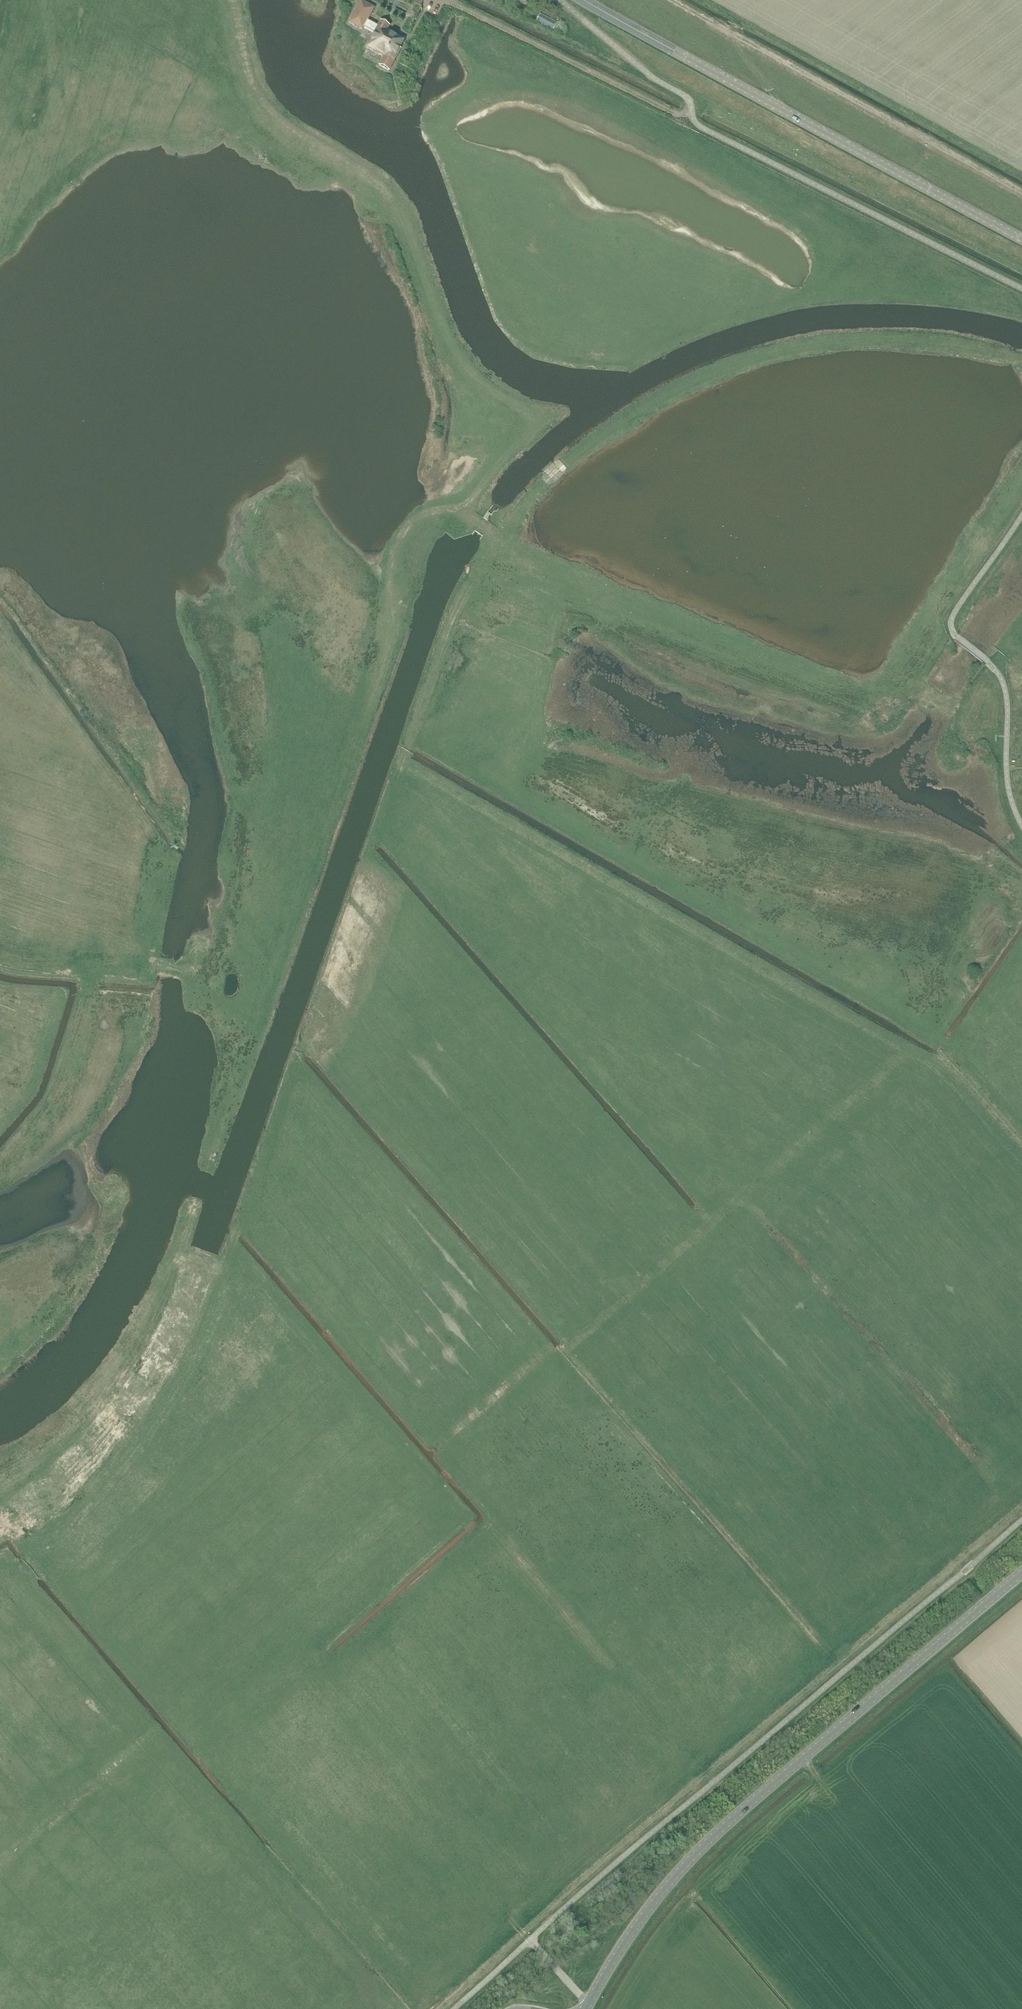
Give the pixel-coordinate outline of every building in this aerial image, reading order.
[(367,20),(374,8),(361,1),(349,23),(362,30),(364,27),(374,33),(366,47),(384,57),(379,66),(389,71),(401,49),(399,48),(404,39),(387,30),(388,27),(380,23),(378,26),(367,20)] [(557,23),(542,15),(538,23),(553,30),(557,23)]
